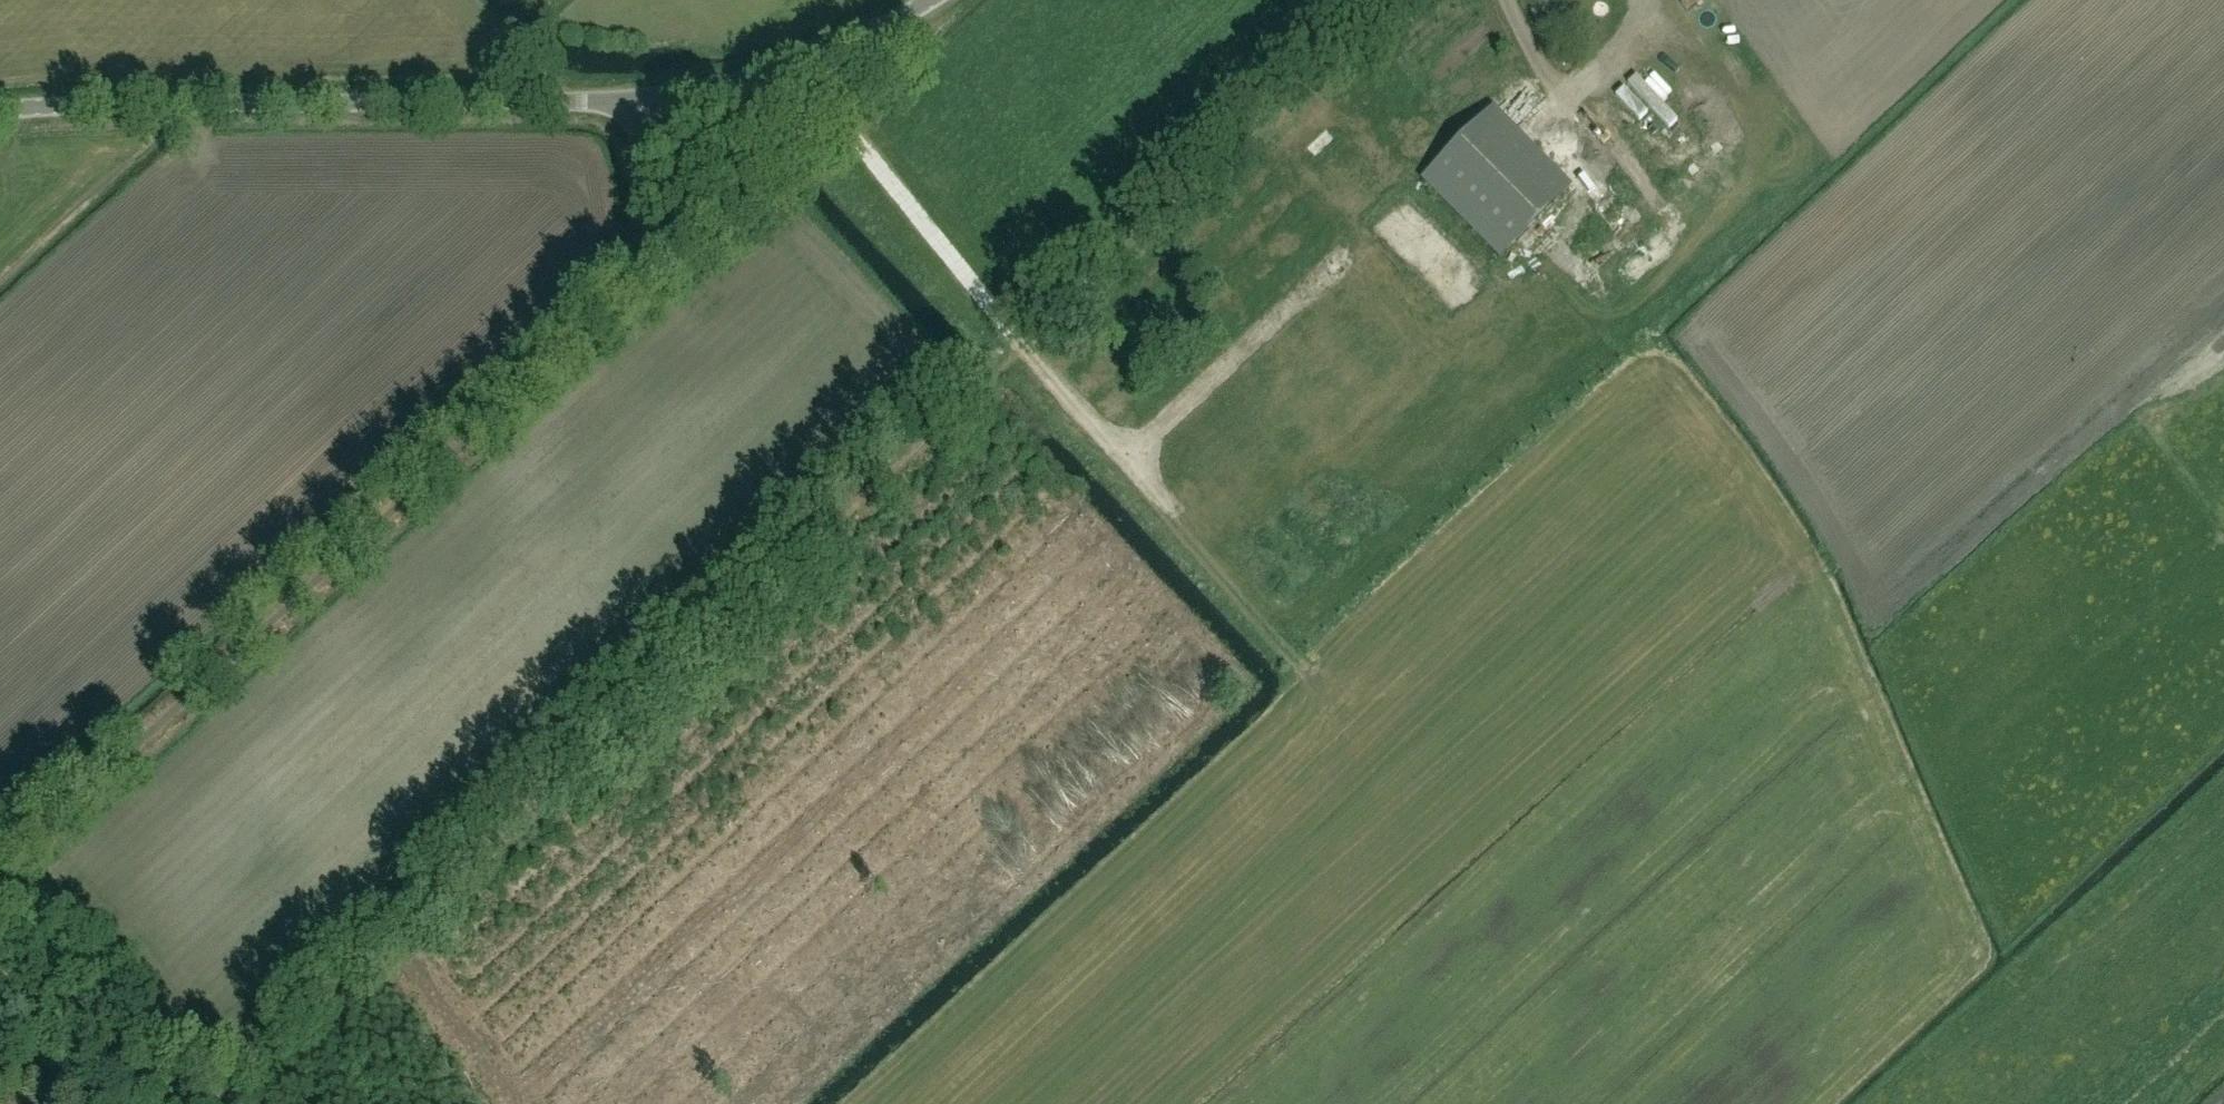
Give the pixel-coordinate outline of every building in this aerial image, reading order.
[(1500,101),(1522,111),(1535,82),(1514,72),(1500,101)] [(1505,249),(1576,174),(1495,98),(1425,173),(1505,249)]
